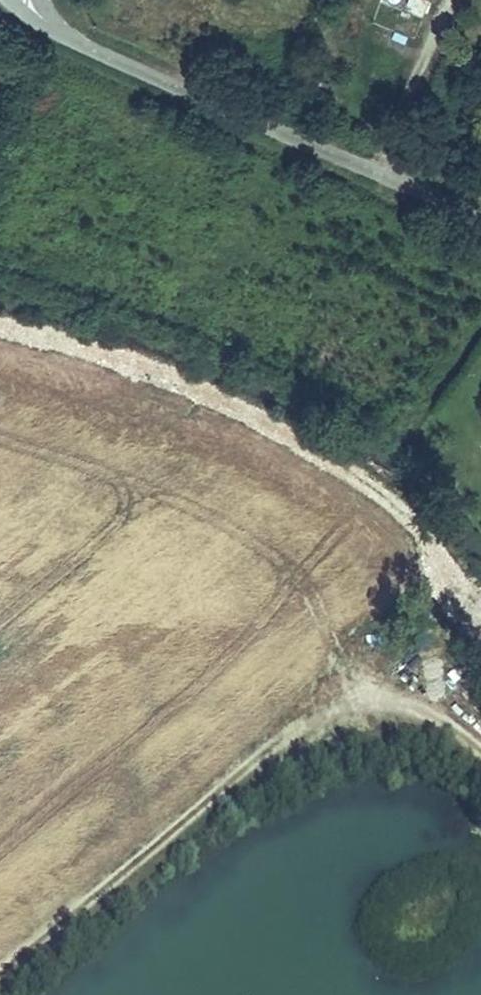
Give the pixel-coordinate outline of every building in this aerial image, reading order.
[(432,7),(412,0),(384,0),(371,34),(416,50),(432,7)]
